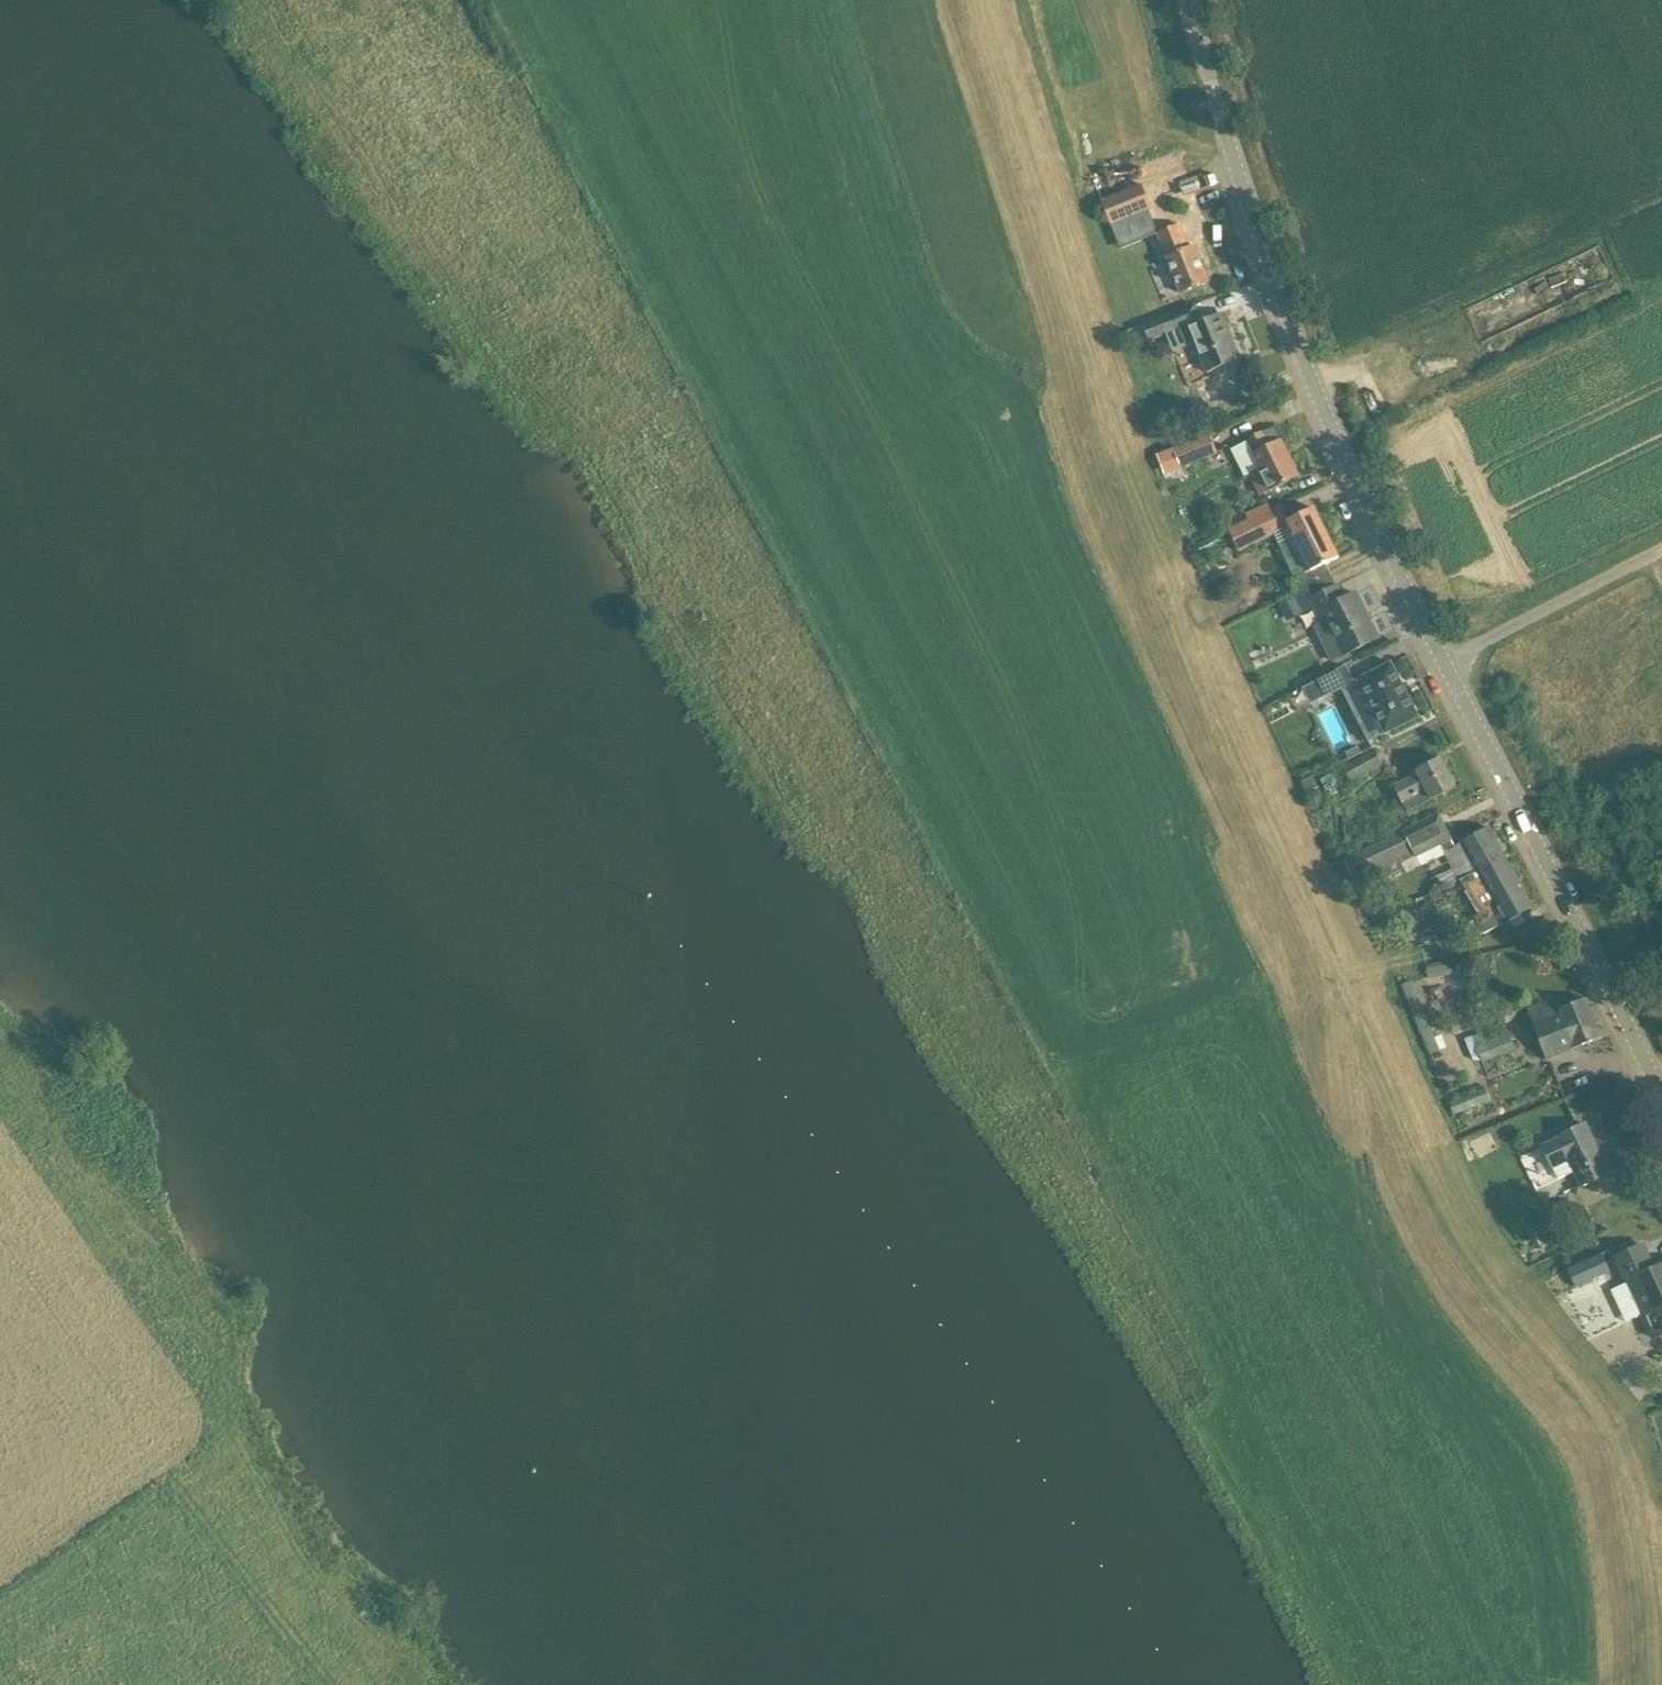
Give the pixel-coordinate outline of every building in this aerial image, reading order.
[(1102,226),(1111,223),(1152,207),(1143,184),(1102,200),(1093,204),(1102,226)] [(1180,223),(1158,232),(1182,293),(1209,282),(1195,245),(1190,247),(1180,223)] [(1144,326),(1150,341),(1182,328),(1176,312),(1144,326)] [(1189,326),(1209,372),(1240,359),(1222,313),(1189,326)] [(1249,476),(1259,496),(1299,476),(1274,426),(1248,439),(1255,453),(1254,454),(1261,470),(1249,476)] [(1169,472),(1182,467),(1217,453),(1209,434),(1161,453),(1169,472)] [(1291,526),(1286,516),(1280,503),(1229,528),(1241,551),(1291,526)] [(1289,520),(1313,570),(1339,557),(1314,507),(1289,520)] [(1329,621),(1345,655),(1379,638),(1357,592),(1345,598),(1338,585),(1310,599),(1323,624),(1329,621)] [(1391,662),(1358,679),(1385,733),(1419,716),(1391,662)] [(1346,666),(1319,679),(1327,695),(1354,681),(1346,666)] [(1361,753),(1358,746),(1347,752),(1350,759),(1361,753)] [(1383,763),(1375,750),(1344,767),(1352,780),(1383,763)] [(1394,785),(1408,812),(1456,787),(1441,757),(1418,769),(1419,773),(1394,785)] [(1319,785),(1314,776),(1303,783),(1307,791),(1319,785)] [(1346,859),(1354,877),(1356,881),(1420,851),(1415,840),(1444,826),(1439,815),(1346,859)] [(1420,851),(1356,881),(1360,890),(1405,868),(1403,864),(1442,845),(1446,854),(1456,872),(1448,877),(1452,884),(1504,854),(1489,827),(1455,848),(1444,826),(1415,840),(1420,851)] [(1486,885),(1506,921),(1533,906),(1504,854),(1452,884),(1459,897),(1467,892),(1468,895),(1486,885)] [(1429,979),(1451,975),(1449,964),(1427,968),(1429,979)] [(1441,1050),(1412,981),(1402,985),(1431,1054),(1441,1050)] [(1529,1008),(1549,1058),(1602,1038),(1586,998),(1563,1007),(1559,997),(1529,1008)] [(1516,1049),(1505,1023),(1472,1036),(1483,1063),(1516,1049)] [(1559,1179),(1576,1171),(1582,1185),(1609,1173),(1586,1123),(1559,1136),(1560,1137),(1543,1145),(1559,1179)] [(1591,1218),(1584,1223),(1592,1234),(1599,1230),(1591,1218)] [(1654,1269),(1643,1244),(1616,1256),(1628,1282),(1633,1279),(1648,1312),(1655,1309),(1661,1324),(1661,1265),(1654,1269)] [(1600,1250),(1564,1267),(1573,1287),(1609,1269),(1600,1250)]
